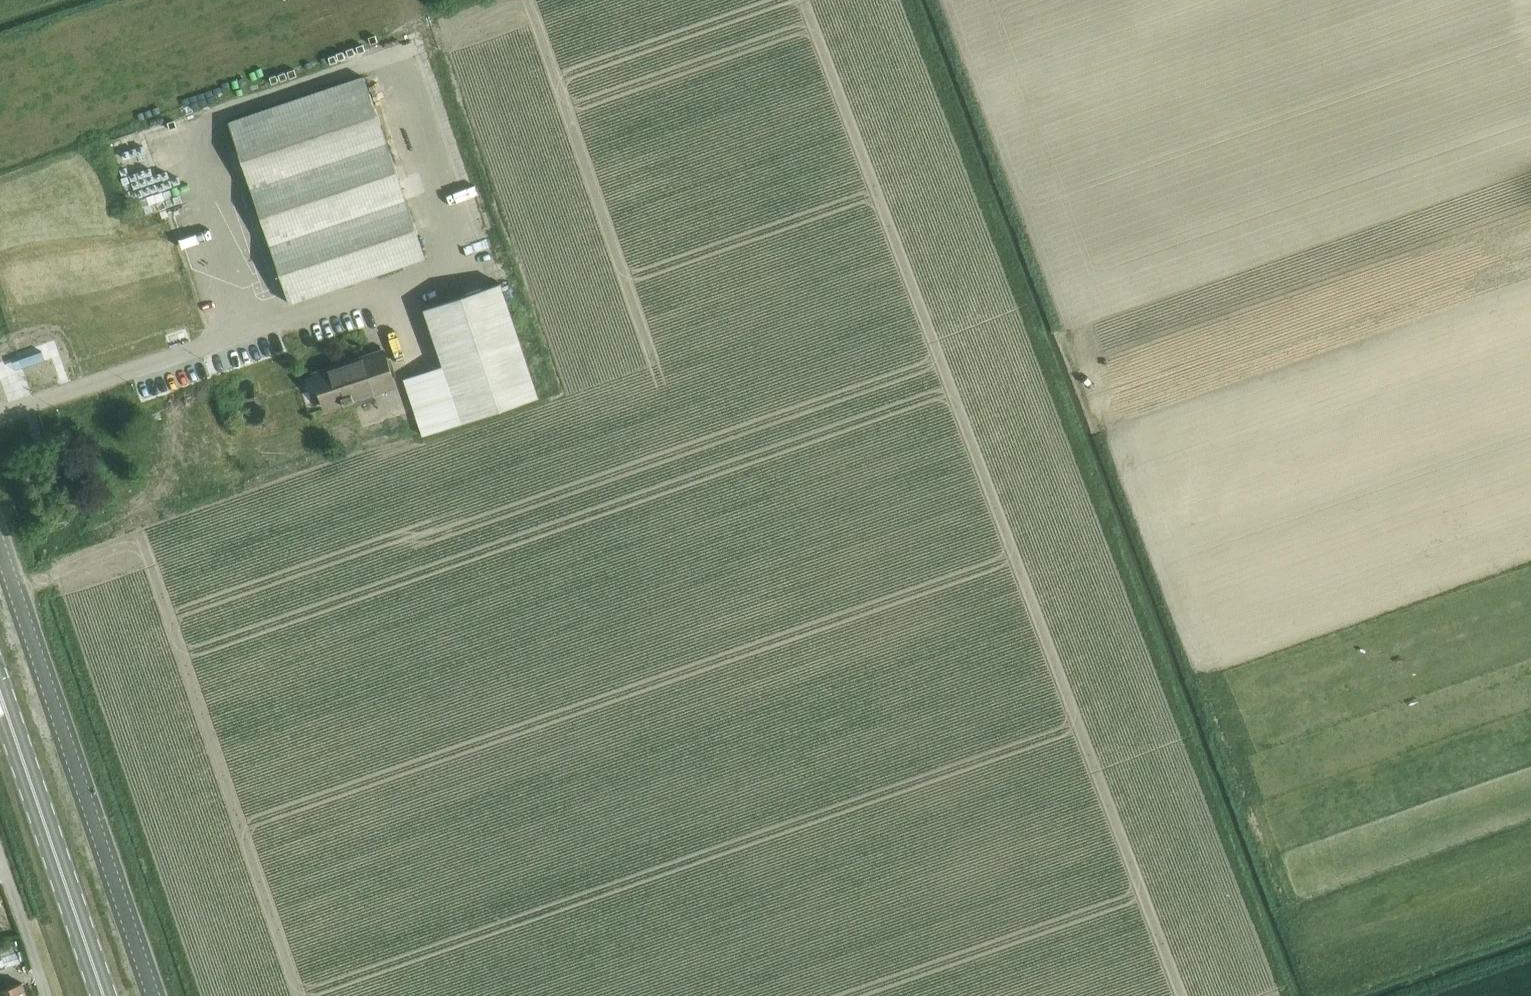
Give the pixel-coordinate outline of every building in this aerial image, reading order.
[(288,303),(424,257),(363,76),(227,122),(288,303)] [(422,308),(441,365),(402,378),(411,404),(421,435),(537,397),(498,282),(422,308)] [(351,399),(392,385),(381,352),(313,376),(324,408),(341,402),(342,405),(352,401),(351,399)] [(21,983),(0,990),(0,995),(25,995),(21,983)]
